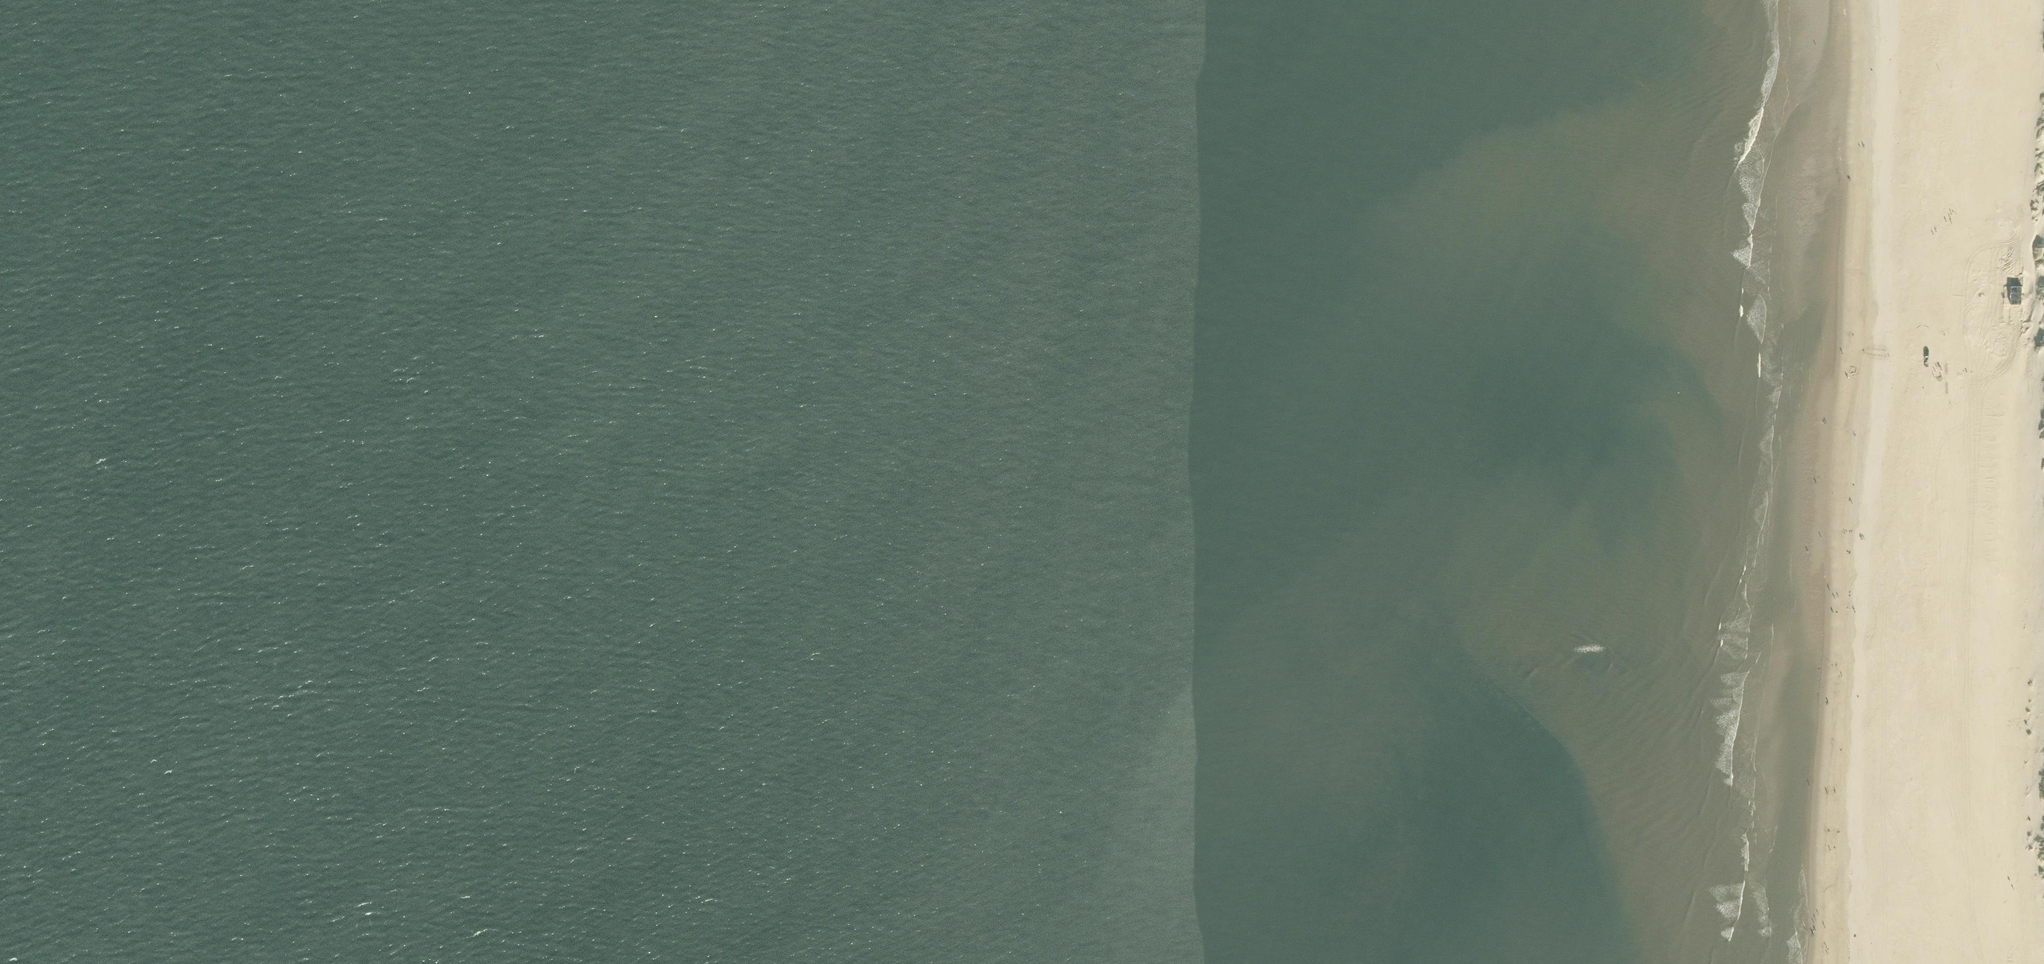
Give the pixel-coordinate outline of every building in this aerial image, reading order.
[(2021,346),(2021,356),(2025,356),(2024,374),(2032,374),(2036,374),(2037,356),(2033,356),(2034,347),(2021,346)] [(2020,374),(2019,389),(2032,389),(2032,374),(2024,374),(2020,374)]
